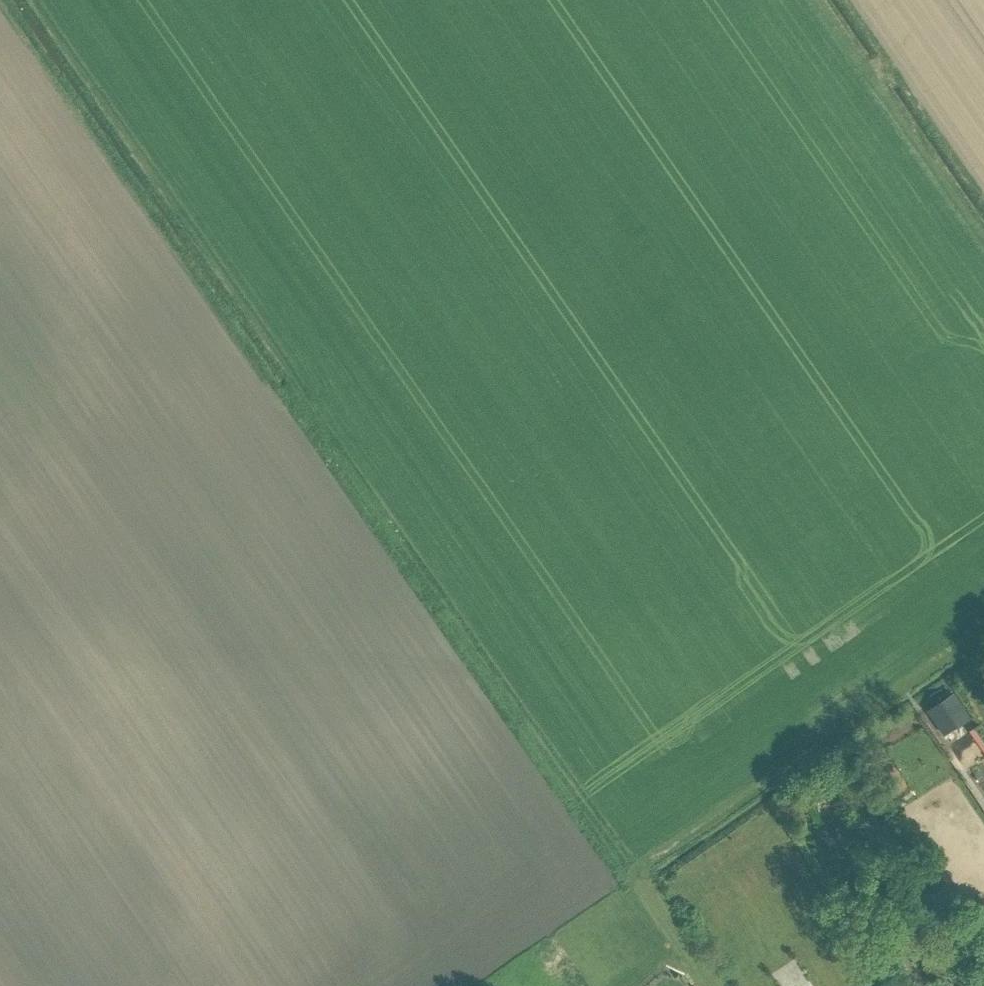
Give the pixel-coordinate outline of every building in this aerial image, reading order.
[(971,717),(954,693),(928,711),(945,735),(971,717)] [(947,741),(962,767),(983,755),(983,747),(973,727),(947,741)] [(971,923),(983,943),(983,915),(971,923)] [(975,977),(963,985),(981,985),(975,977)]
